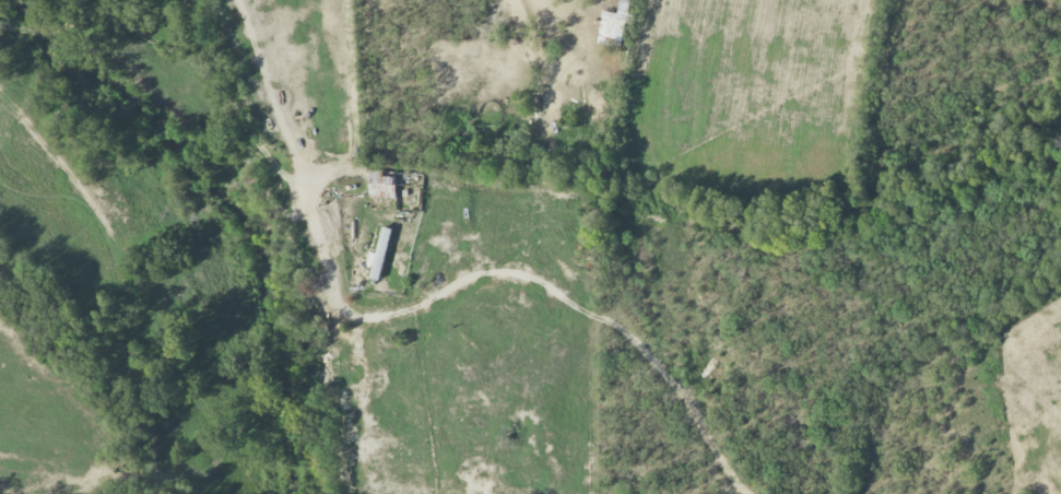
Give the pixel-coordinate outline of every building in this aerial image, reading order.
[(598,42),(622,46),(630,0),(620,0),(617,20),(602,17),(598,42)] [(383,171),(371,170),(370,197),(394,197),(395,177),(383,176),(383,171)] [(377,253),(369,251),(367,264),(373,265),(370,278),(382,280),(391,228),(382,226),(377,253)]
